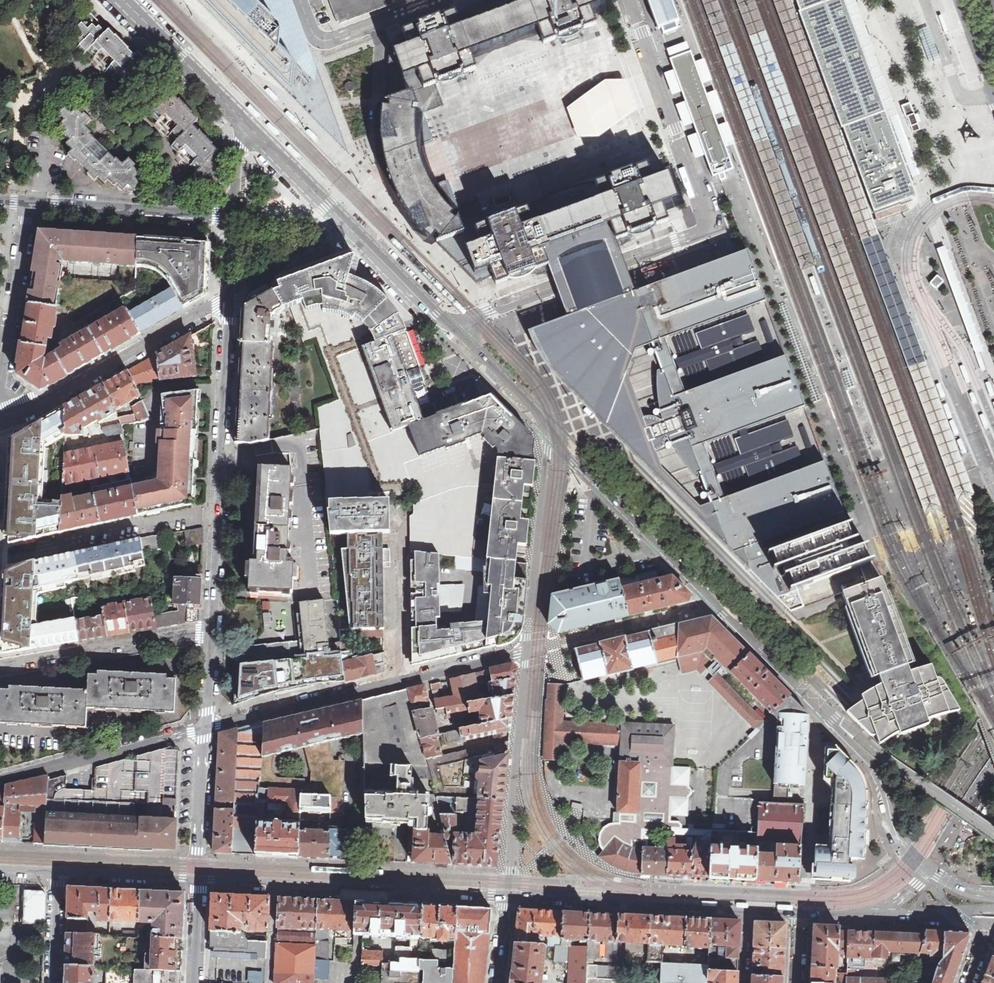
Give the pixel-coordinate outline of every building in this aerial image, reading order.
[(296,65),(309,79),(310,70),(307,64),(282,0),(197,0),(293,96),(296,65)] [(404,0),(330,0),(339,24),(404,0)] [(403,31),(406,40),(409,47),(394,52),(404,78),(419,73),(424,88),(433,85),(441,82),(459,75),(476,69),(471,54),(477,52),(505,42),(534,31),(538,29),(544,44),(560,38),(580,31),(596,25),(590,10),(606,4),(604,0),(528,0),(529,3),(524,4),(495,15),(491,16),(467,25),(461,27),(455,12),(440,18),(420,25),(403,31)] [(658,29),(662,28),(663,34),(679,28),(676,22),(679,21),(672,0),(648,0),(658,29)] [(802,272),(814,267),(774,158),(746,82),(745,78),(716,0),(703,0),(802,272)] [(927,513),(941,508),(753,0),(738,0),(927,513)] [(960,501),(973,497),(901,295),(882,241),(877,213),(861,171),(856,173),(840,131),(835,115),(833,110),(825,89),(823,83),(813,57),(811,52),(809,44),(798,15),(793,0),(775,0),(829,148),(960,501)] [(877,213),(890,209),(902,204),(902,205),(916,200),(915,195),(914,193),(913,191),(912,189),(909,178),(905,167),(904,165),(901,157),(886,115),(880,99),(874,83),(870,72),(855,30),(854,28),(851,21),(849,15),(847,9),(844,0),(793,0),(798,15),(809,44),(811,52),(813,57),(823,83),(825,89),(833,110),(835,115),(840,131),(856,173),(861,171),(877,213)] [(849,15),(851,21),(854,28),(855,30),(870,72),(874,83),(880,99),(886,115),(901,157),(904,165),(905,167),(909,178),(920,174),(907,139),(891,95),(860,11),(856,0),(844,0),(849,15)] [(99,23),(90,14),(86,18),(93,25),(95,27),(99,23)] [(942,16),(938,17),(945,35),(948,33),(942,16)] [(117,74),(123,80),(131,73),(137,79),(152,64),(145,57),(145,58),(138,52),(135,55),(129,49),(130,48),(119,38),(117,35),(116,36),(110,29),(106,33),(99,26),(97,29),(95,27),(93,25),(92,26),(88,22),(84,23),(83,24),(81,22),(75,29),(76,31),(75,32),(75,36),(74,38),(77,40),(76,41),(80,46),(77,48),(84,55),(88,51),(95,57),(102,50),(113,62),(106,69),(106,70),(108,70),(114,77),(117,74)] [(928,27),(919,30),(931,63),(940,60),(928,27)] [(385,102),(385,110),(385,113),(390,115),(394,124),(414,116),(416,116),(417,107),(418,107),(419,106),(424,109),(427,109),(436,106),(437,103),(434,102),(435,100),(436,97),(438,98),(436,94),(434,91),(434,87),(433,85),(424,88),(419,73),(409,47),(406,40),(390,47),(386,93),(391,94),(392,96),(393,99),(385,102)] [(672,61),(675,71),(688,66),(691,65),(695,64),(691,53),(685,56),(672,61)] [(697,70),(704,87),(714,83),(706,60),(695,64),(697,70)] [(688,66),(675,71),(677,76),(679,82),(684,94),(687,103),(692,118),(695,124),(698,134),(704,150),(707,157),(710,166),(712,171),(714,177),(718,175),(734,170),(727,150),(724,143),(718,127),(714,117),(712,111),(709,103),(707,96),(704,87),(702,82),(695,64),(688,66)] [(684,94),(675,71),(665,74),(673,97),(684,94)] [(628,75),(592,73),(561,96),(579,142),(625,137),(643,119),(628,75)] [(205,186),(208,189),(212,189),(213,188),(215,189),(221,182),(220,181),(221,180),(221,176),(218,172),(219,171),(215,167),(218,164),(211,158),(219,151),(212,145),(213,144),(200,131),(199,131),(193,125),(198,120),(195,116),(192,113),(193,113),(180,99),(179,100),(173,94),(177,91),(170,84),(171,83),(164,77),(149,92),(156,99),(148,106),(154,112),(152,115),(158,121),(165,115),(177,127),(170,134),(177,141),(172,146),(178,153),(186,146),(198,158),(191,165),(197,172),(189,180),(196,186),(199,183),(203,187),(205,186)] [(352,81),(349,81),(346,81),(344,83),(342,85),(341,88),(341,91),(342,93),(344,95),(346,96),(349,97),(351,97),(354,95),(356,93),(357,91),(357,88),(356,85),(354,83),(352,81)] [(265,90),(263,92),(273,102),(276,99),(266,88),(265,90)] [(712,111),(714,117),(725,113),(718,93),(707,96),(709,103),(712,111)] [(428,243),(433,239),(460,229),(453,211),(449,213),(440,204),(430,189),(427,185),(421,170),(416,155),(415,149),(413,137),(414,116),(416,116),(408,94),(393,99),(385,102),(385,110),(379,113),(379,133),(380,144),(384,168),(388,182),(395,199),(410,222),(428,243)] [(692,118),(687,103),(677,106),(685,127),(695,124),(692,118)] [(247,104),(244,107),(255,118),(256,117),(258,115),(247,104)] [(109,180),(115,187),(118,183),(125,190),(126,188),(130,192),(133,192),(135,191),(136,192),(143,185),(141,184),(143,183),(143,179),(139,175),(141,174),(134,167),(136,165),(129,159),(123,165),(117,159),(115,160),(109,154),(99,163),(87,150),(96,141),(90,134),(92,133),(85,127),(92,120),(85,114),(83,115),(77,109),(75,110),(72,107),(68,107),(66,108),(65,107),(58,113),(60,115),(58,116),(58,120),(62,124),(61,125),(67,131),(64,134),(70,141),(67,144),(73,151),(69,155),(75,161),(77,160),(90,172),(88,174),(95,181),(99,177),(105,183),(109,180)] [(294,119),(296,122),(298,121),(287,110),(285,112),(293,120),(294,119)] [(212,115),(221,123),(222,122),(223,120),(215,112),(212,115)] [(284,113),(295,124),(296,122),(294,119),(293,120),(285,112),(284,113)] [(278,134),(267,123),(265,125),(268,128),(269,127),(277,135),(278,134)] [(724,143),(727,150),(737,146),(729,124),(718,127),(724,143)] [(268,128),(265,125),(264,126),(275,137),(277,135),(269,127),(268,128)] [(317,140),(308,130),(306,131),(304,133),(314,143),(317,140)] [(704,150),(698,134),(688,138),(696,160),(707,157),(704,150)] [(299,155),(288,144),(285,148),(296,158),(297,156),(299,155)] [(453,211),(449,213),(429,220),(432,230),(429,234),(433,239),(444,250),(446,248),(449,251),(447,253),(457,263),(461,262),(463,266),(461,267),(476,282),(493,276),(496,284),(513,278),(531,272),(548,265),(552,274),(556,285),(564,309),(567,320),(635,295),(634,292),(632,285),(623,260),(619,249),(617,243),(616,240),(633,234),(635,233),(652,227),(668,221),(662,205),(678,199),(669,175),(653,181),(647,164),(631,170),(613,177),(597,183),(574,191),(529,208),(512,214),(492,221),(487,223),(481,206),(479,202),(453,211)] [(36,262),(57,265),(58,260),(137,266),(138,239),(41,232),(36,262)] [(138,239),(137,266),(136,289),(120,298),(126,309),(139,330),(151,323),(152,326),(181,309),(204,296),(206,269),(207,244),(138,239)] [(945,246),(937,249),(975,353),(983,350),(945,246)] [(577,398),(609,429),(674,501),(749,575),(773,599),(777,598),(761,549),(771,545),(845,519),(826,467),(805,411),(786,359),(767,303),(748,253),(727,260),(692,273),(646,290),(635,295),(567,320),(540,331),(534,332),(546,358),(558,377),(577,398)] [(279,290),(273,293),(283,310),(290,307),(304,343),(317,338),(339,400),(318,407),(323,452),(342,449),(349,449),(374,439),(363,407),(360,400),(378,393),(362,347),(374,343),(406,331),(405,327),(401,318),(399,315),(397,312),(393,307),(389,302),(384,297),(379,293),(373,289),(365,284),(358,281),(349,278),(353,265),(354,260),(355,257),(349,259),(346,260),(301,276),(278,284),(279,287),(279,290)] [(34,273),(62,277),(64,266),(57,265),(36,262),(34,273)] [(29,304),(57,308),(58,305),(62,277),(34,273),(29,304)] [(937,276),(930,283),(937,290),(944,282),(937,276)] [(815,277),(810,279),(816,296),(821,294),(815,277)] [(236,349),(267,351),(271,316),(276,313),(284,311),(283,310),(273,293),(272,290),(252,301),(242,316),(237,321),(236,343),(236,349)] [(113,308),(111,303),(101,309),(103,314),(113,308)] [(37,337),(48,339),(52,339),(54,328),(55,328),(56,328),(57,321),(57,319),(55,319),(57,311),(57,308),(29,304),(23,343),(36,345),(37,337)] [(57,311),(69,313),(70,307),(58,305),(57,308),(57,311)] [(139,330),(126,309),(92,328),(90,330),(96,340),(104,336),(112,349),(126,341),(141,333),(139,330)] [(90,330),(92,328),(86,318),(81,321),(87,331),(90,330)] [(112,349),(104,336),(96,340),(90,330),(87,331),(62,346),(64,349),(69,359),(61,363),(68,375),(89,363),(112,349)] [(409,427),(424,421),(411,385),(422,381),(425,380),(406,331),(374,343),(362,347),(378,393),(393,433),(409,427)] [(54,383),(68,375),(61,363),(69,359),(64,349),(50,358),(48,362),(43,360),(46,355),(48,339),(37,337),(36,345),(23,343),(18,375),(41,391),(54,383)] [(166,381),(202,377),(198,348),(196,337),(189,341),(163,356),(166,381)] [(267,351),(236,349),(234,387),(231,429),(230,449),(247,450),(262,446),(267,351)] [(979,354),(975,356),(980,373),(984,371),(979,354)] [(134,383),(166,381),(163,356),(144,363),(129,371),(134,383)] [(963,367),(959,368),(965,386),(969,384),(963,367)] [(134,383),(129,371),(120,376),(104,386),(115,411),(140,396),(134,383)] [(424,421),(433,418),(431,412),(435,410),(426,387),(424,387),(422,381),(411,385),(424,421)] [(938,384),(934,385),(939,399),(943,398),(938,384)] [(117,413),(115,411),(104,386),(85,397),(65,408),(65,436),(83,435),(83,429),(99,421),(100,422),(117,413)] [(160,459),(195,460),(196,436),(192,436),(193,431),(195,430),(196,429),(197,426),(195,424),(193,423),(193,417),(197,417),(198,402),(196,402),(196,392),(162,396),(163,410),(162,430),(160,459)] [(393,433),(378,393),(360,400),(363,407),(374,439),(349,449),(342,449),(346,481),(347,485),(350,487),(353,489),(357,489),(363,488),(412,483),(404,462),(420,457),(409,427),(393,433)] [(498,458),(530,462),(531,458),(533,458),(534,444),(534,442),(532,439),(524,431),(525,431),(509,415),(498,404),(495,402),(492,400),(489,399),(485,399),(481,400),(472,404),(433,418),(424,421),(409,427),(420,457),(446,448),(447,450),(466,443),(466,440),(482,435),(485,438),(484,439),(494,449),(495,448),(498,451),(498,458)] [(143,401),(133,407),(139,421),(151,420),(143,401)] [(65,436),(65,408),(37,424),(15,432),(10,543),(61,532),(63,499),(64,485),(65,454),(65,436)] [(131,415),(119,418),(122,424),(133,423),(131,415)] [(982,416),(978,417),(984,431),(988,430),(982,416)] [(948,422),(953,437),(957,435),(951,421),(948,422)] [(122,424),(103,427),(104,433),(109,436),(124,433),(122,424)] [(411,552),(415,552),(440,554),(472,558),(483,457),(498,458),(498,451),(495,448),(494,449),(484,439),(485,438),(482,435),(466,440),(466,443),(447,450),(446,448),(420,457),(404,462),(412,483),(363,488),(357,489),(353,489),(350,487),(347,485),(346,481),(342,449),(323,452),(326,487),(325,488),(328,511),(368,510),(380,510),(380,493),(413,490),(414,513),(414,515),(412,516),(410,517),(411,552)] [(960,441),(956,443),(961,457),(965,455),(960,441)] [(125,443),(65,454),(64,485),(130,472),(125,443)] [(491,560),(516,562),(517,557),(518,546),(526,546),(528,535),(528,529),(527,529),(528,523),(529,523),(529,522),(523,521),(524,515),(529,516),(530,512),(530,508),(522,507),(523,501),(531,502),(532,494),(526,493),(527,490),(527,487),(532,487),(535,463),(530,462),(498,458),(483,457),(472,558),(491,560)] [(160,483),(134,488),(138,515),(192,504),(191,497),(193,496),(193,485),(192,483),(190,482),(190,478),(194,477),(195,460),(160,459),(160,483)] [(259,555),(258,562),(251,562),(250,590),(258,605),(296,605),(294,564),(288,564),(293,469),(263,468),(262,482),(261,506),(259,555)] [(119,519),(138,515),(134,488),(95,496),(101,523),(119,519)] [(73,497),(63,499),(61,532),(81,528),(101,523),(95,496),(74,500),(73,497)] [(340,630),(384,629),(383,533),(390,533),(390,509),(380,510),(368,510),(328,511),(330,534),(348,534),(349,549),(343,550),(348,615),(338,615),(340,630)] [(188,546),(203,544),(203,527),(185,530),(188,546)] [(799,594),(874,566),(874,565),(870,566),(865,553),(869,552),(868,550),(849,557),(843,550),(858,545),(858,544),(853,545),(848,532),(853,530),(852,529),(775,557),(771,545),(761,549),(777,598),(779,601),(789,597),(799,594)] [(141,538),(144,552),(165,548),(163,534),(141,538)] [(79,576),(82,590),(146,576),(140,538),(74,552),(79,576)] [(76,621),(40,626),(41,600),(82,590),(79,576),(74,552),(8,566),(4,653),(35,648),(79,641),(77,625),(76,621)] [(461,654),(486,648),(488,622),(451,625),(451,630),(437,631),(437,626),(437,614),(440,613),(440,612),(440,596),(438,596),(438,585),(440,585),(440,554),(415,552),(415,568),(411,568),(411,583),(416,583),(416,598),(411,598),(411,614),(416,614),(416,628),(412,628),(412,648),(412,666),(461,654)] [(490,599),(488,622),(486,648),(512,642),(521,632),(522,621),(526,577),(528,564),(516,562),(491,560),(487,599),(490,599)] [(627,616),(688,602),(690,595),(672,577),(658,580),(656,571),(619,580),(627,616)] [(200,596),(201,576),(197,576),(197,580),(176,579),(175,607),(179,607),(179,604),(195,605),(195,608),(199,608),(200,596)] [(929,722),(961,710),(944,679),(937,675),(932,663),(910,669),(908,664),(916,661),(882,576),(844,590),(872,677),(879,675),(881,678),(882,683),(863,693),(862,699),(848,710),(855,719),(880,743),(901,734),(929,722)] [(598,623),(627,616),(619,580),(556,595),(552,595),(550,613),(549,625),(552,627),(559,633),(598,623)] [(465,585),(438,585),(438,596),(440,596),(440,612),(462,611),(465,585)] [(84,597),(73,599),(74,605),(101,600),(100,595),(84,597)] [(130,633),(156,628),(154,615),(151,599),(125,603),(130,633)] [(305,655),(330,652),(325,600),(300,602),(304,642),(305,648),(305,655)] [(108,636),(130,633),(125,603),(102,607),(104,616),(108,636)] [(199,621),(199,608),(195,608),(195,605),(179,604),(179,607),(179,611),(154,615),(156,628),(199,621)] [(108,636),(104,616),(76,621),(77,625),(79,641),(108,636)] [(731,672),(749,655),(712,617),(575,649),(583,681),(607,675),(608,677),(633,670),(633,669),(678,658),(702,652),(710,660),(712,663),(717,658),(719,661),(731,672)] [(342,651),(343,662),(353,660),(351,636),(358,636),(358,637),(384,637),(384,629),(340,630),(342,651)] [(237,649),(237,662),(305,655),(305,648),(304,642),(237,649)] [(343,662),(345,681),(385,672),(385,649),(367,654),(367,657),(353,660),(343,662)] [(343,662),(342,651),(330,652),(305,655),(237,662),(234,705),(266,694),(289,687),(318,683),(345,681),(343,662)] [(710,660),(702,652),(678,658),(681,672),(698,668),(702,672),(708,667),(712,663),(710,660)] [(731,672),(772,714),(790,696),(749,655),(731,672)] [(494,699),(514,695),(515,685),(517,669),(515,667),(512,664),(504,666),(485,671),(486,674),(492,672),(493,681),(487,682),(488,685),(489,690),(492,690),(494,699)] [(88,705),(175,709),(176,676),(89,671),(88,690),(88,705)] [(478,687),(488,685),(487,682),(486,674),(485,671),(462,677),(467,703),(481,701),(478,687)] [(710,683),(746,720),(754,712),(719,675),(710,683)] [(448,707),(467,704),(467,703),(462,677),(451,679),(452,684),(454,690),(455,696),(440,699),(438,689),(438,687),(441,686),(440,682),(431,684),(437,709),(448,707)] [(547,711),(563,712),(564,685),(549,684),(549,700),(548,700),(547,711)] [(415,713),(425,711),(424,706),(430,704),(425,685),(408,689),(415,713)] [(88,705),(88,690),(1,686),(0,705),(0,720),(63,723),(87,724),(88,705)] [(415,713),(408,689),(363,700),(364,733),(365,762),(392,764),(392,765),(412,766),(412,765),(429,766),(427,758),(421,739),(415,713)] [(480,725),(512,718),(514,695),(494,699),(481,701),(467,703),(467,704),(448,707),(450,717),(471,714),(471,712),(480,711),(482,722),(480,723),(480,725)] [(773,803),(788,804),(789,785),(805,786),(805,783),(799,782),(801,740),(808,737),(810,716),(790,696),(772,714),(779,721),(777,722),(775,761),(773,791),(773,803)] [(302,747),(330,741),(360,734),(364,733),(363,700),(359,701),(264,723),(262,757),(272,755),(302,747)] [(433,709),(425,711),(415,713),(421,739),(438,735),(433,709)] [(561,749),(561,741),(621,745),(618,813),(620,813),(619,823),(616,823),(610,824),(604,827),(600,833),(599,840),(600,846),(604,852),(600,857),(606,861),(612,865),(619,868),(627,871),(634,872),(641,873),(643,848),(644,831),(649,831),(663,832),(663,830),(669,830),(669,828),(682,829),(682,825),(679,822),(670,821),(671,815),(688,816),(689,797),(692,794),(692,790),(689,786),(690,768),(672,767),(674,726),(649,725),(622,724),(622,725),(562,722),(563,712),(547,711),(545,752),(545,759),(554,759),(554,753),(557,753),(561,749)] [(746,720),(756,729),(764,721),(754,712),(746,720)] [(463,740),(510,731),(512,718),(480,725),(461,729),(461,730),(463,740)] [(262,757),(264,723),(220,733),(214,853),(226,853),(246,854),(256,855),(257,827),(259,788),(260,775),(261,774),(262,757)] [(463,740),(461,730),(446,733),(448,743),(463,740)] [(439,735),(438,735),(421,739),(427,758),(442,755),(438,738),(440,738),(439,735)] [(805,783),(808,737),(801,740),(799,782),(805,783)] [(436,796),(503,800),(510,740),(442,755),(427,758),(429,766),(432,779),(436,794),(436,796)] [(148,816),(175,818),(175,804),(170,804),(170,801),(169,801),(169,798),(176,799),(179,750),(167,749),(167,748),(137,756),(139,760),(123,760),(96,767),(95,790),(94,801),(85,800),(55,799),(47,799),(47,812),(85,814),(135,816),(135,803),(148,804),(148,816)] [(867,807),(868,797),(867,792),(866,786),(864,781),(862,777),(860,774),(855,767),(850,762),(840,752),(825,751),(823,776),(823,780),(832,790),(832,793),(829,835),(829,846),(815,846),(815,860),(814,867),(816,869),(815,879),(841,881),(848,881),(849,873),(852,873),(852,872),(849,872),(849,864),(851,864),(852,859),(858,860),(859,855),(860,855),(861,845),(865,846),(867,813),(867,807)] [(391,777),(391,776),(392,765),(392,764),(365,762),(366,776),(391,777)] [(398,777),(412,778),(412,766),(392,765),(391,776),(398,777)] [(412,778),(432,779),(429,766),(412,765),(412,766),(412,778)] [(5,792),(3,842),(13,842),(20,842),(21,837),(20,837),(21,806),(22,804),(26,804),(26,799),(28,799),(28,794),(35,795),(34,805),(38,806),(37,806),(35,842),(33,842),(33,843),(45,844),(47,812),(47,799),(48,780),(49,775),(28,780),(28,781),(20,782),(14,783),(14,784),(9,785),(6,785),(5,792)] [(64,789),(66,789),(67,775),(48,780),(47,799),(55,799),(56,795),(58,792),(60,790),(64,789)] [(411,793),(412,778),(398,777),(397,792),(397,793),(397,795),(401,795),(399,823),(408,824),(410,793),(411,793)] [(270,788),(259,788),(257,827),(256,855),(277,856),(299,857),(300,830),(300,825),(287,824),(279,823),(279,820),(276,820),(276,823),(264,822),(266,797),(270,797),(270,789),(270,788)] [(94,801),(95,790),(86,790),(66,789),(64,789),(60,790),(58,792),(56,795),(55,799),(85,800),(94,801)] [(288,810),(287,824),(300,825),(300,823),(301,817),(301,810),(302,795),(303,795),(303,790),(270,789),(270,797),(269,809),(288,810)] [(430,830),(438,830),(438,825),(428,824),(429,808),(439,808),(436,796),(436,794),(411,793),(410,793),(408,824),(409,824),(409,821),(415,821),(415,829),(430,830)] [(399,823),(401,795),(397,795),(389,795),(366,794),(366,819),(383,820),(383,822),(399,823)] [(302,795),(301,810),(305,811),(331,812),(331,796),(303,795),(302,795)] [(439,808),(445,829),(445,831),(447,840),(455,840),(454,864),(497,867),(503,800),(436,796),(439,808)] [(798,842),(801,842),(804,805),(788,804),(773,803),(759,802),(757,833),(757,840),(776,841),(782,841),(789,841),(793,842),(798,842)] [(85,814),(47,812),(45,844),(46,844),(46,843),(60,843),(60,844),(61,845),(61,842),(70,843),(71,845),(75,845),(77,844),(83,844),(91,844),(92,846),(95,846),(95,845),(101,845),(101,847),(102,847),(102,845),(107,845),(109,847),(114,847),(114,846),(123,846),(123,848),(124,848),(124,846),(129,847),(129,848),(130,848),(130,847),(134,847),(135,844),(147,844),(147,849),(148,849),(148,842),(154,842),(153,847),(155,849),(165,850),(167,848),(167,844),(175,845),(175,844),(173,844),(175,818),(148,816),(135,816),(85,814)] [(415,829),(413,863),(454,864),(455,840),(447,840),(445,831),(444,831),(441,831),(438,830),(430,830),(415,829)] [(300,830),(299,857),(331,858),(331,832),(322,832),(304,830),(300,830)] [(331,832),(331,858),(348,859),(349,831),(331,830),(331,832)] [(719,878),(720,878),(727,878),(727,879),(729,879),(729,878),(736,878),(736,879),(737,879),(737,878),(745,878),(745,879),(746,880),(746,879),(754,879),(754,880),(755,880),(757,848),(752,848),(738,847),(739,832),(712,831),(712,843),(710,878),(719,878)] [(689,877),(691,877),(692,851),(685,851),(685,846),(674,845),(675,833),(669,832),(668,849),(667,876),(685,877),(689,877)] [(752,848),(757,848),(757,840),(757,833),(746,832),(746,837),(752,837),(752,848)] [(710,878),(712,843),(700,842),(700,838),(696,838),(696,842),(694,851),(694,877),(710,878)] [(757,848),(755,880),(765,880),(768,881),(768,880),(773,880),(773,881),(776,881),(777,881),(785,881),(785,882),(787,882),(787,881),(788,881),(788,880),(796,881),(796,882),(799,882),(800,880),(801,847),(797,847),(776,846),(776,843),(776,841),(757,840),(757,848)] [(655,875),(667,876),(668,849),(662,849),(648,849),(643,848),(641,873),(641,875),(655,875)] [(110,921),(111,890),(69,887),(67,929),(87,930),(88,911),(98,911),(98,920),(110,921)] [(139,922),(141,891),(111,890),(110,921),(139,922)] [(24,924),(46,925),(48,895),(44,892),(26,891),(24,924)] [(153,938),(183,939),(185,895),(184,893),(141,891),(139,922),(139,923),(142,924),(150,924),(152,922),(160,922),(160,927),(154,927),(154,928),(153,938)] [(211,931),(241,932),(242,923),(246,923),(246,926),(249,926),(248,930),(250,931),(268,931),(270,898),(228,896),(212,895),(211,931)] [(278,927),(317,929),(318,900),(279,898),(278,927)] [(348,930),(354,931),(355,902),(350,902),(337,901),(318,900),(317,929),(325,929),(334,930),(334,932),(336,933),(336,930),(348,930)] [(411,938),(421,938),(423,905),(398,904),(371,903),(363,902),(355,902),(354,931),(354,935),(363,935),(411,938)] [(423,905),(421,938),(431,938),(436,938),(436,941),(447,942),(447,938),(455,939),(457,907),(423,905)] [(485,975),(488,943),(492,909),(470,908),(457,907),(455,939),(454,969),(454,979),(454,982),(484,982),(485,975)] [(537,936),(549,937),(561,937),(563,912),(519,910),(515,944),(537,945),(537,936)] [(579,941),(589,942),(589,941),(590,914),(563,912),(561,937),(561,940),(562,940),(572,940),(574,940),(579,941)] [(618,942),(619,915),(590,914),(589,941),(600,941),(604,942),(607,942),(618,942)] [(622,942),(626,942),(648,943),(650,917),(623,916),(619,915),(618,942),(622,942)] [(684,946),(687,919),(650,917),(648,943),(647,958),(647,962),(655,963),(662,963),(663,945),(684,946)] [(709,945),(710,920),(687,919),(684,946),(684,947),(709,948),(709,945)] [(727,946),(739,947),(740,921),(710,920),(709,945),(720,946),(727,946)] [(754,947),(785,949),(787,924),(755,922),(754,947)] [(836,973),(837,967),(838,950),(839,927),(837,926),(813,925),(810,982),(834,982),(834,973),(836,973)] [(37,945),(45,945),(45,927),(38,927),(37,945)] [(139,937),(139,931),(139,928),(115,927),(115,936),(133,937),(139,937)] [(317,938),(317,929),(278,927),(277,953),(316,955),(317,940),(317,938)] [(845,951),(848,951),(849,932),(849,927),(839,927),(838,950),(845,951)] [(256,956),(267,959),(268,942),(257,941),(250,941),(244,933),(241,932),(211,931),(210,946),(215,946),(215,949),(214,954),(256,956)] [(924,936),(920,953),(921,953),(918,963),(916,972),(915,971),(912,981),(913,982),(914,982),(918,982),(934,982),(939,968),(932,966),(933,962),(939,964),(942,959),(944,932),(926,931),(924,936)] [(847,957),(847,967),(865,967),(866,958),(886,959),(887,954),(887,951),(899,952),(899,962),(918,963),(921,953),(920,953),(924,936),(849,932),(848,951),(848,953),(847,957)] [(944,932),(942,959),(939,964),(946,965),(945,968),(939,968),(934,982),(954,982),(972,934),(971,933),(944,932)] [(132,956),(133,937),(115,936),(67,933),(65,965),(94,967),(107,968),(136,970),(180,972),(181,972),(182,963),(182,959),(132,956)] [(556,946),(562,946),(562,940),(561,940),(561,937),(549,937),(548,945),(556,946)] [(182,952),(183,939),(153,938),(153,951),(182,952)] [(420,960),(421,938),(411,938),(410,947),(396,947),(395,959),(395,972),(420,973),(420,960)] [(431,938),(421,938),(420,960),(437,960),(438,968),(442,968),(443,964),(446,964),(446,950),(433,950),(433,948),(430,945),(431,938)] [(329,941),(317,940),(316,955),(316,959),(328,960),(329,941)] [(600,949),(600,941),(589,941),(589,942),(589,947),(589,958),(594,959),(594,949),(600,949)] [(617,959),(618,942),(607,942),(607,944),(606,959),(617,959)] [(315,982),(352,982),(354,944),(334,943),(334,960),(328,960),(316,959),(315,975),(315,982)] [(382,966),(382,958),(383,952),(370,951),(367,947),(367,944),(363,944),(361,965),(382,966)] [(537,945),(515,944),(511,978),(511,982),(541,982),(545,947),(543,945),(540,945),(538,945),(537,945)] [(726,971),(738,972),(738,959),(726,958),(726,957),(719,957),(720,948),(720,946),(709,945),(709,948),(709,952),(709,953),(708,959),(726,960),(726,971)] [(568,962),(569,946),(562,946),(556,946),(554,962),(568,962)] [(571,946),(570,974),(569,974),(568,982),(569,982),(588,982),(588,978),(588,965),(589,958),(589,947),(579,947),(571,946)] [(726,958),(738,959),(739,947),(727,946),(726,957),(726,958)] [(761,976),(784,978),(785,949),(754,947),(753,966),(764,967),(764,973),(761,973),(761,976)] [(887,951),(887,954),(892,955),(892,962),(899,962),(899,952),(887,951)] [(695,963),(695,953),(684,952),(683,963),(695,963)] [(316,955),(277,953),(276,970),(285,974),(315,975),(316,959),(316,955)] [(708,965),(708,959),(709,953),(706,953),(695,953),(695,963),(705,964),(705,965),(708,965)] [(420,973),(395,972),(395,959),(382,958),(382,966),(381,982),(419,982),(420,973)] [(992,958),(991,959),(985,975),(993,978),(993,958),(992,958)] [(708,970),(726,971),(726,960),(708,959),(708,965),(708,970)] [(420,960),(420,973),(419,982),(454,982),(454,979),(454,969),(442,968),(438,968),(437,960),(420,960)] [(662,963),(661,982),(707,982),(708,970),(708,965),(705,965),(662,963)] [(65,965),(65,982),(93,982),(94,967),(65,965)] [(616,966),(588,965),(588,978),(616,979),(616,966)] [(136,970),(107,968),(106,982),(135,982),(136,970)] [(136,970),(135,982),(180,982),(180,972),(136,970)] [(276,970),(276,974),(281,982),(315,982),(315,975),(285,974),(276,970)] [(738,972),(726,971),(708,970),(707,982),(737,982),(738,972)] [(847,974),(846,982),(889,982),(890,980),(855,979),(855,970),(847,970),(847,974)] [(247,982),(262,982),(263,972),(248,971),(247,982)] [(847,974),(840,973),(836,973),(836,982),(846,982),(847,974)]
